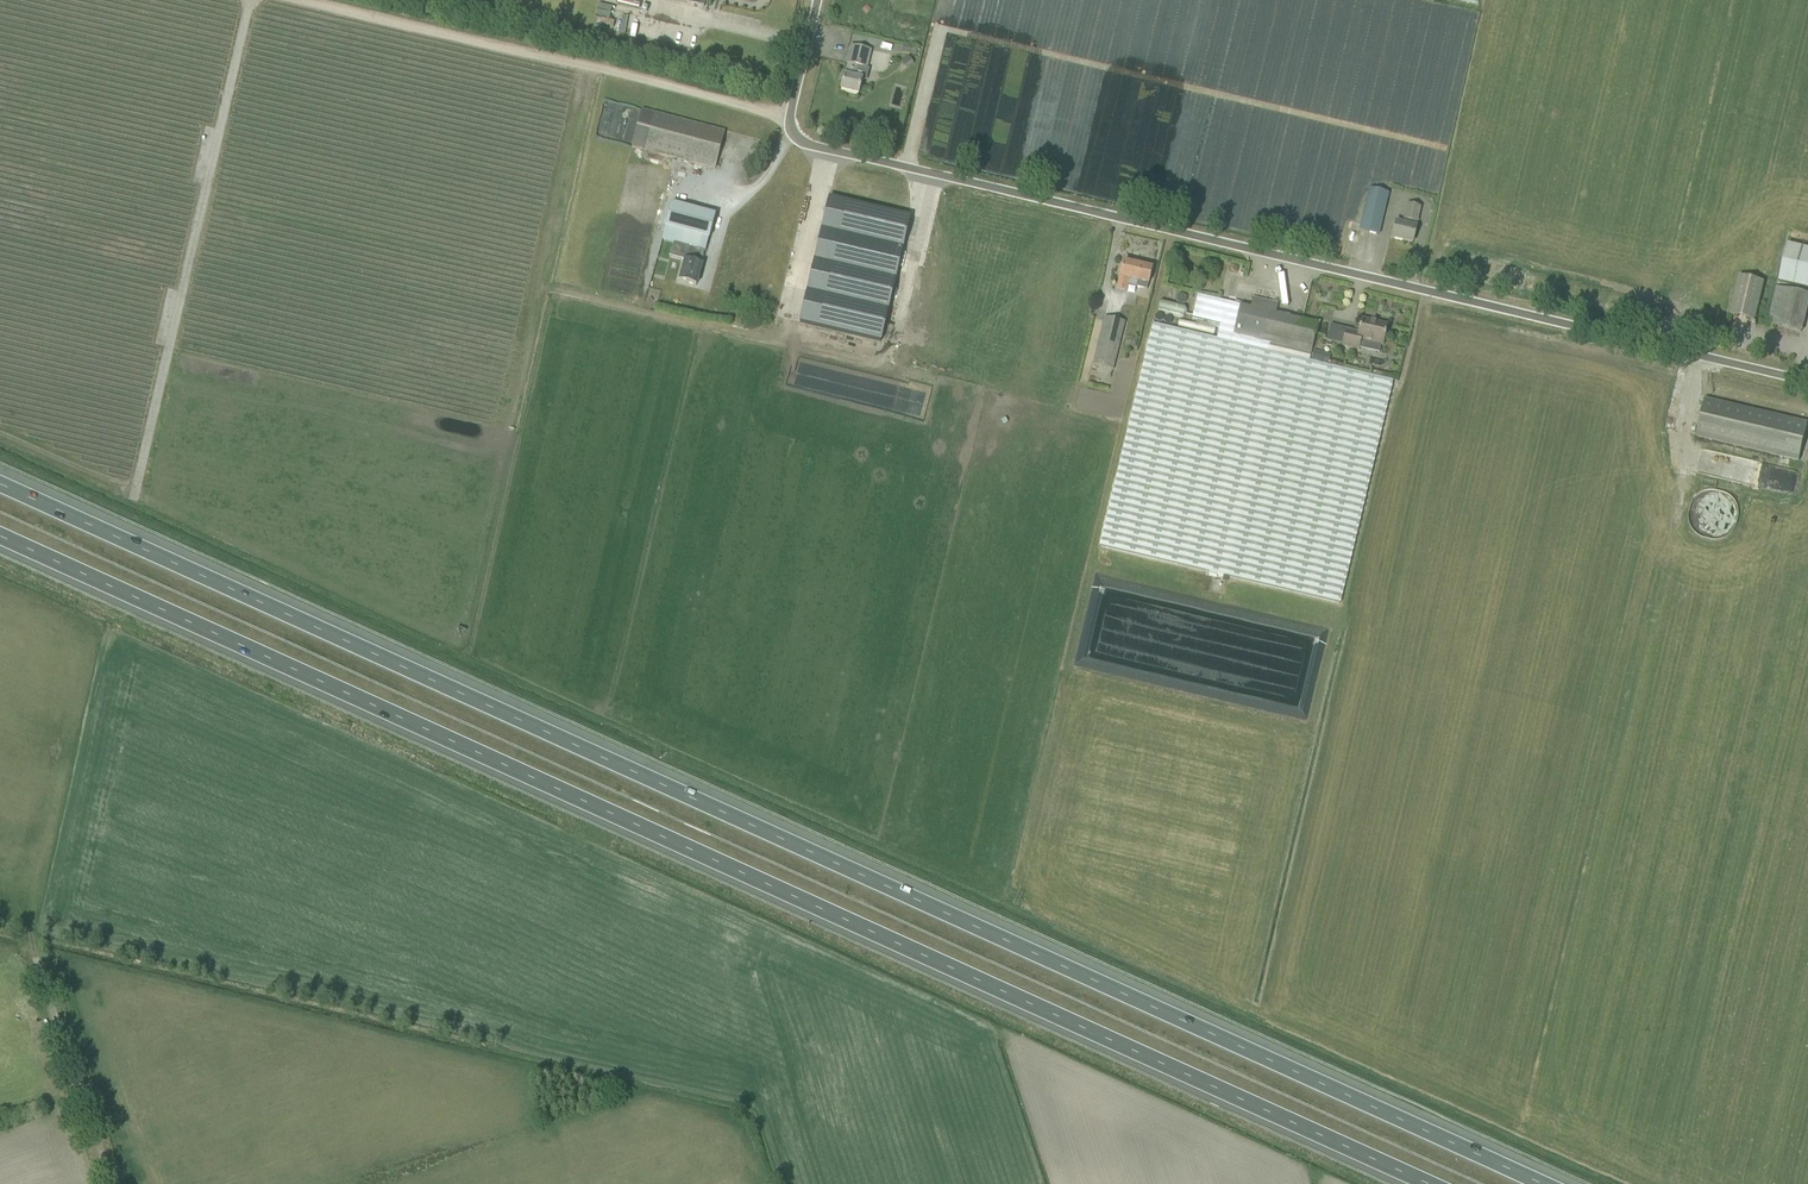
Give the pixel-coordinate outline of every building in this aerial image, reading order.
[(610,19),(612,7),(599,4),(597,16),(610,19)] [(867,6),(862,11),(866,15),(872,10),(867,6)] [(900,53),(909,55),(911,47),(902,45),(900,53)] [(845,76),(841,91),(858,95),(861,83),(862,80),(855,79),(858,67),(865,68),(866,69),(870,50),(852,46),(847,64),(848,64),(845,76)] [(908,56),(901,61),(906,69),(913,64),(908,56)] [(632,147),(715,169),(725,132),(642,110),(632,147)] [(1364,212),(1360,231),(1378,235),(1388,194),(1388,193),(1370,189),(1364,212)] [(800,323),(881,342),(910,217),(830,198),(800,323)] [(680,281),(696,286),(702,265),(701,265),(708,239),(709,239),(715,216),(672,204),(669,216),(665,227),(666,227),(663,239),(692,247),(688,261),(685,260),(680,281)] [(1392,238),(1412,243),(1416,228),(1415,227),(1419,208),(1407,205),(1403,225),(1396,223),(1392,238)] [(1807,289),(1807,249),(1787,244),(1778,282),(1807,289)] [(682,258),(683,247),(673,246),(671,257),(682,258)] [(1120,278),(1117,290),(1126,292),(1128,285),(1129,280),(1138,282),(1136,287),(1147,290),(1149,281),(1152,270),(1123,262),(1120,274),(1119,278),(1120,278)] [(1229,267),(1228,268),(1228,269),(1229,270),(1229,271),(1230,272),(1230,273),(1231,273),(1232,273),(1232,274),(1233,274),(1234,274),(1235,274),(1236,273),(1237,272),(1238,272),(1238,271),(1239,270),(1239,269),(1239,268),(1239,267),(1238,266),(1237,265),(1236,264),(1235,263),(1234,263),(1233,263),(1232,264),(1231,264),(1230,264),(1230,265),(1229,266),(1229,267)] [(1730,315),(1755,321),(1764,282),(1740,276),(1730,315)] [(1807,312),(1807,292),(1776,286),(1769,324),(1805,331),(1807,312)] [(1178,303),(1180,304),(1183,304),(1184,304),(1185,302),(1186,301),(1186,299),(1186,297),(1185,296),(1183,295),(1180,294),(1177,296),(1176,298),(1176,299),(1176,301),(1178,303)] [(1153,324),(1100,547),(1340,604),(1393,381),(1309,361),(1318,324),(1276,314),(1278,304),(1253,298),(1250,308),(1198,295),(1192,318),(1220,325),(1217,339),(1153,324)] [(1159,312),(1185,313),(1186,305),(1160,304),(1159,312)] [(1165,324),(1168,324),(1169,324),(1171,323),(1172,321),(1172,319),(1171,317),(1170,316),(1169,316),(1167,317),(1165,317),(1164,318),(1164,321),(1165,323),(1165,324)] [(1092,365),(1113,370),(1125,322),(1104,317),(1092,365)] [(1346,331),(1342,346),(1358,350),(1359,349),(1361,340),(1381,345),(1383,346),(1387,326),(1362,320),(1358,334),(1346,331)] [(1313,351),(1311,360),(1328,364),(1330,355),(1313,351)] [(1696,437),(1799,461),(1807,424),(1705,399),(1696,437)] [(1690,509),(1689,516),(1691,524),(1696,530),(1702,535),(1710,537),(1718,537),(1725,533),(1731,528),(1735,520),(1736,513),(1735,506),(1731,499),(1725,494),(1718,491),(1711,490),(1704,492),(1697,496),(1692,502),(1690,509)]
